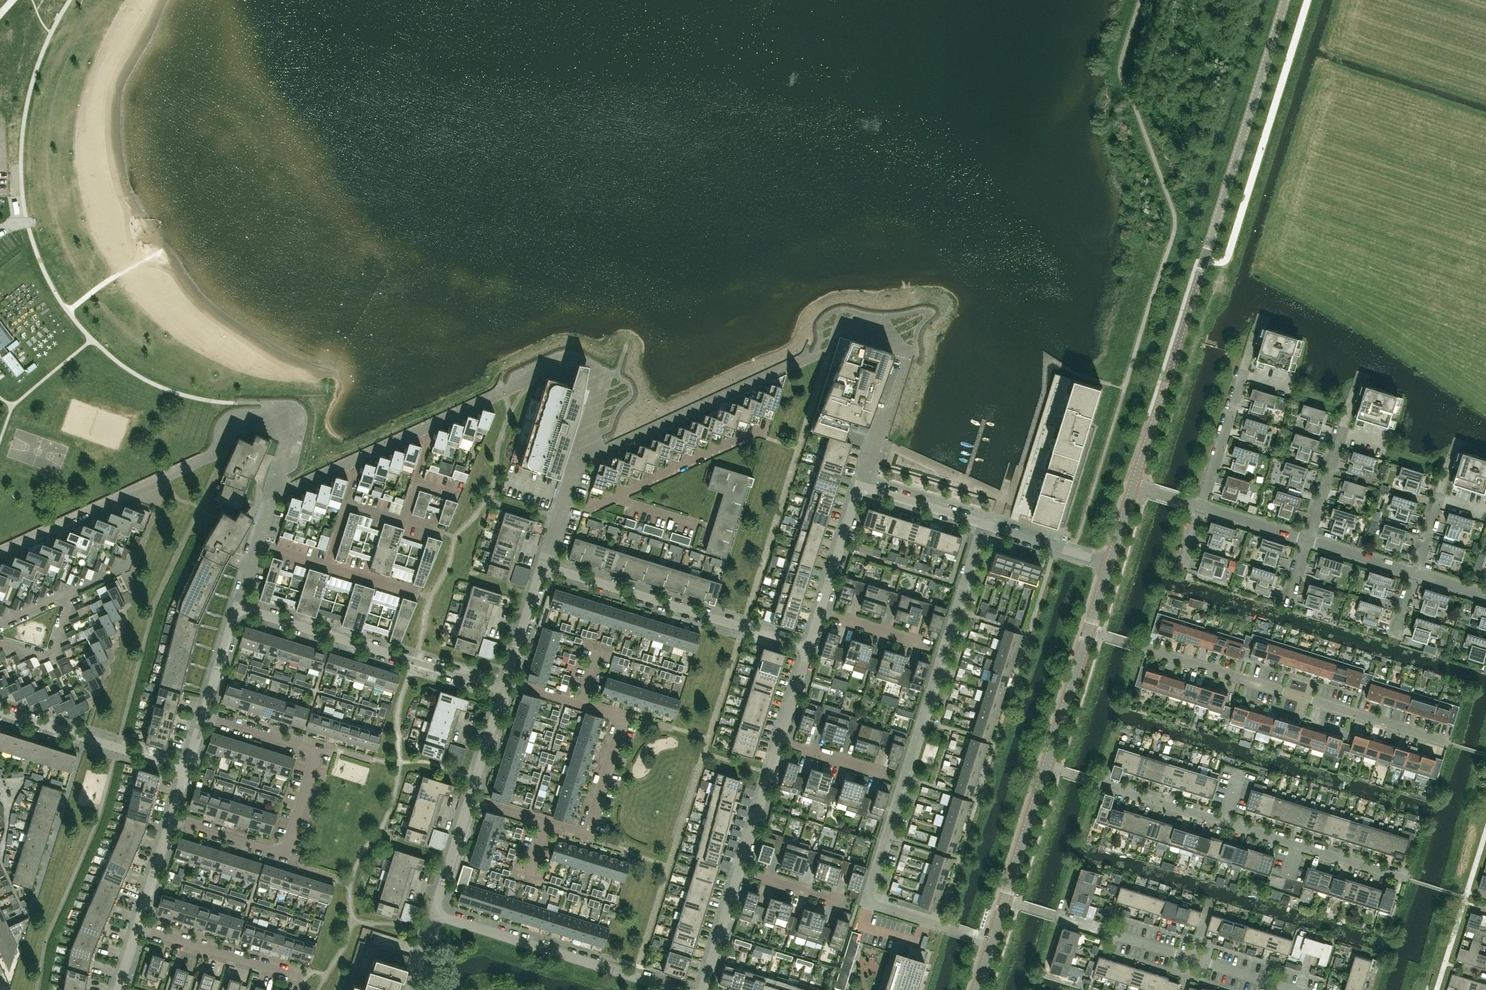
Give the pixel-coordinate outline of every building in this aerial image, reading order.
[(4,346),(11,341),(4,332),(0,327),(0,349),(4,346)] [(1289,370),(1299,338),(1267,328),(1258,360),(1289,370)] [(850,421),(867,426),(893,354),(839,337),(835,352),(810,430),(827,436),(844,441),(850,421)] [(17,339),(7,347),(10,351),(20,343),(17,339)] [(4,346),(0,349),(0,354),(2,357),(17,376),(25,370),(10,351),(8,352),(4,346)] [(34,362),(25,370),(28,373),(37,366),(34,362)] [(568,449),(579,414),(581,403),(583,403),(588,388),(584,387),(588,365),(578,363),(571,387),(566,386),(567,384),(547,377),(544,386),(520,466),(539,472),(540,470),(544,471),(544,473),(559,478),(568,449)] [(1060,526),(1103,388),(1055,373),(1026,467),(1026,468),(1010,518),(1019,521),(1021,515),(1048,523),(1048,522),(1060,526)] [(761,417),(772,384),(771,384),(768,393),(758,390),(748,423),(749,423),(752,413),(761,417)] [(775,411),(782,387),(772,384),(761,417),(762,417),(765,407),(775,411)] [(1389,427),(1398,396),(1367,386),(1357,417),(1389,427)] [(1275,405),(1278,395),(1253,388),(1250,398),(1256,400),(1255,402),(1252,401),(1249,409),(1263,414),(1266,405),(1274,408),(1275,405)] [(735,429),(738,420),(748,423),(758,390),(755,399),(745,396),(735,429)] [(735,429),(745,396),(744,396),(742,405),(732,402),(722,435),(725,426),(735,429)] [(722,435),(732,402),(731,402),(728,411),(719,408),(709,441),(712,432),(722,435)] [(1320,433),(1327,411),(1323,410),(1324,407),(1315,404),(1314,407),(1304,404),(1301,413),(1300,416),(1308,419),(1305,429),(1320,433)] [(709,441),(719,408),(718,408),(715,417),(705,414),(695,447),(696,447),(699,438),(709,441)] [(486,434),(495,412),(482,409),(479,419),(480,419),(476,431),(486,434)] [(695,447),(705,414),(702,423),(692,420),(682,453),(683,453),(685,444),(695,447)] [(458,448),(468,451),(470,446),(471,446),(472,441),(473,441),(476,431),(480,419),(479,419),(468,415),(464,426),(465,426),(460,443),(458,448)] [(1266,434),(1269,424),(1247,417),(1241,438),(1255,443),(1256,439),(1264,442),(1267,434),(1266,434)] [(692,420),(689,430),(679,427),(669,459),(672,450),(682,453),(692,420)] [(460,443),(465,426),(464,426),(453,422),(450,432),(450,433),(447,445),(458,448),(460,443)] [(679,427),(679,426),(676,436),(666,433),(656,465),(659,456),(669,459),(679,427)] [(450,433),(450,432),(438,429),(431,451),(444,455),(447,445),(450,433)] [(643,471),(646,462),(656,465),(666,433),(665,432),(663,442),(652,439),(649,448),(650,448),(643,471)] [(253,476),(255,469),(252,468),(253,466),(257,468),(261,459),(262,459),(270,440),(256,433),(252,443),(239,472),(253,476)] [(1317,450),(1320,440),(1296,433),(1293,442),(1292,445),(1300,447),(1297,458),(1311,462),(1314,452),(1310,451),(1311,448),(1317,450)] [(851,443),(844,441),(827,436),(826,439),(828,440),(826,447),(848,454),(851,443)] [(239,472),(252,443),(239,437),(232,452),(231,454),(225,467),(239,472)] [(414,468),(421,446),(409,442),(406,453),(403,465),(414,468)] [(650,448),(649,448),(639,445),(636,454),(629,477),(630,477),(633,468),(643,471),(650,448)] [(1257,463),(1260,453),(1236,445),(1232,455),(1238,457),(1238,459),(1234,458),(1231,469),(1245,473),(1248,463),(1256,465),(1257,463)] [(844,464),(848,454),(826,447),(824,446),(823,449),(825,450),(822,457),(844,464)] [(406,453),(394,449),(391,459),(392,460),(388,471),(388,472),(400,475),(403,465),(406,453)] [(636,454),(626,451),(623,460),(616,483),(617,483),(620,474),(629,477),(636,454)] [(1373,467),(1376,458),(1354,451),(1347,471),(1362,476),(1365,468),(1373,470),(1374,467),(1373,467)] [(1485,490),(1485,459),(1464,452),(1454,484),(1485,493),(1485,490)] [(392,460),(391,459),(380,456),(377,466),(373,478),(374,478),(385,482),(388,472),(388,471),(392,460)] [(603,489),(613,457),(610,466),(600,463),(592,486),(603,489)] [(623,460),(613,457),(603,489),(604,489),(606,480),(616,483),(623,460)] [(844,464),(822,457),(820,457),(819,460),(821,460),(819,468),(841,474),(844,464)] [(1302,489),(1309,468),(1286,461),(1283,471),(1282,473),(1290,476),(1288,484),(1302,489)] [(377,466),(365,463),(358,485),(370,489),(374,478),(373,478),(377,466)] [(725,557),(747,485),(751,486),(753,477),(715,466),(708,487),(724,492),(724,493),(722,492),(721,494),(723,495),(717,514),(714,524),(712,530),(710,529),(709,532),(711,533),(709,539),(706,551),(725,557)] [(1418,493),(1425,473),(1421,471),(1422,469),(1413,466),(1412,469),(1402,466),(1399,475),(1398,478),(1406,481),(1404,489),(1418,493)] [(248,491),(253,476),(239,472),(225,467),(220,482),(248,491)] [(841,474),(819,468),(817,467),(816,470),(818,471),(816,478),(838,485),(841,474)] [(459,480),(462,472),(454,470),(452,477),(459,480)] [(466,482),(469,474),(462,472),(459,480),(466,482)] [(1248,491),(1251,481),(1229,474),(1225,484),(1226,485),(1223,495),(1237,500),(1239,491),(1247,494),(1248,491)] [(341,502),(348,480),(336,476),(332,486),(333,487),(329,498),(330,499),(341,502)] [(838,485),(816,478),(814,477),(813,480),(815,481),(813,488),(835,495),(838,485)] [(1365,496),(1368,486),(1345,479),(1339,500),(1353,504),(1356,496),(1364,499),(1365,496)] [(245,501),(248,491),(220,482),(217,491),(245,501)] [(333,487),(332,486),(321,483),(318,493),(313,510),(324,514),(326,509),(330,499),(329,498),(333,487)] [(832,505),(835,495),(813,488),(811,487),(810,491),(812,491),(810,498),(832,505)] [(318,493),(306,490),(303,500),(304,500),(298,517),(299,517),(310,521),(311,515),(312,515),(313,510),(318,493)] [(442,509),(428,505),(432,494),(419,490),(412,514),(424,518),(427,509),(441,513),(438,522),(448,525),(458,502),(446,498),(442,509)] [(1299,507),(1302,497),(1278,490),(1275,500),(1275,499),(1274,502),(1282,505),(1279,515),(1293,519),(1296,509),(1293,508),(1293,505),(1299,507)] [(245,501),(217,491),(214,500),(220,502),(235,508),(240,509),(242,510),(245,501)] [(1415,512),(1418,502),(1394,494),(1391,504),(1390,507),(1398,509),(1395,518),(1409,522),(1412,514),(1408,513),(1409,510),(1415,512)] [(298,517),(304,500),(303,500),(292,496),(285,518),(297,522),(299,517),(298,517)] [(832,505),(810,498),(806,497),(803,508),(828,516),(832,505)] [(873,529),(880,506),(869,502),(862,526),(873,529)] [(143,530),(150,512),(139,507),(138,510),(125,505),(123,510),(121,515),(135,521),(133,527),(143,530)] [(883,532),(890,509),(880,506),(873,529),(883,532)] [(1355,524),(1358,515),(1334,507),(1330,517),(1336,519),(1336,521),(1332,520),(1329,531),(1343,535),(1346,525),(1354,527),(1355,525),(1355,524)] [(825,526),(828,516),(803,508),(799,518),(801,518),(825,526)] [(239,541),(254,517),(242,510),(240,509),(235,517),(225,533),(237,540),(237,541),(239,541)] [(893,536),(901,512),(890,509),(883,532),(893,536)] [(225,533),(235,517),(223,510),(213,526),(215,527),(225,533)] [(135,521),(121,515),(111,511),(109,516),(107,522),(121,527),(119,533),(129,537),(133,527),(135,521)] [(489,511),(487,517),(494,519),(496,514),(489,511)] [(531,531),(534,521),(534,520),(505,511),(502,522),(531,531)] [(357,524),(360,515),(350,512),(342,535),(353,539),(356,528),(368,532),(369,528),(357,524)] [(903,539),(911,515),(901,512),(893,536),(903,539)] [(1471,529),(1474,519),(1449,512),(1446,522),(1452,524),(1452,526),(1448,525),(1445,535),(1459,540),(1462,529),(1470,532),(1471,529)] [(914,542),(921,518),(911,515),(903,539),(914,542)] [(121,527),(107,522),(97,518),(96,522),(94,528),(108,533),(105,539),(115,543),(119,533),(121,527)] [(822,536),(825,526),(801,518),(800,521),(802,522),(800,529),(822,536)] [(924,545),(932,522),(921,518),(914,542),(924,545)] [(1233,539),(1236,529),(1226,526),(1226,524),(1218,522),(1218,523),(1212,521),(1209,531),(1215,533),(1214,536),(1211,535),(1207,545),(1221,549),(1224,539),(1233,541),(1233,539)] [(387,549),(394,525),(384,522),(381,531),(369,528),(368,532),(380,535),(377,546),(387,549)] [(519,539),(522,529),(527,530),(531,532),(531,531),(502,522),(499,532),(519,539)] [(934,548),(942,525),(932,522),(924,545),(934,548)] [(1404,540),(1407,530),(1385,523),(1382,533),(1381,535),(1389,538),(1386,546),(1400,551),(1404,540)] [(108,533),(94,528),(84,524),(82,529),(80,534),(94,540),(96,541),(104,544),(105,539),(108,533)] [(401,538),(404,528),(394,525),(387,549),(397,552),(400,542),(412,545),(413,541),(401,538)] [(945,552),(952,528),(942,525),(934,548),(945,552)] [(219,545),(225,533),(215,527),(213,526),(206,539),(219,545)] [(955,555),(963,531),(952,528),(945,552),(955,555)] [(822,536),(800,529),(798,529),(797,532),(799,533),(797,540),(819,546),(822,536)] [(88,556),(94,540),(80,534),(70,530),(68,535),(66,540),(80,546),(78,552),(88,556)] [(515,549),(519,539),(499,532),(495,543),(515,549)] [(233,552),(239,541),(237,541),(237,540),(225,533),(219,545),(230,550),(233,552)] [(326,550),(330,537),(321,534),(317,547),(326,550)] [(353,539),(342,535),(335,559),(345,562),(348,553),(360,557),(361,553),(352,550),(349,549),(353,539)] [(433,563),(442,540),(428,536),(425,545),(413,541),(412,545),(424,549),(421,560),(433,563)] [(80,546),(66,540),(56,537),(54,541),(55,541),(53,547),(67,552),(66,553),(68,554),(76,557),(78,552),(80,546)] [(1285,555),(1288,545),(1282,543),(1282,541),(1274,539),(1274,541),(1263,537),(1260,547),(1259,550),(1267,552),(1264,563),(1278,567),(1281,557),(1278,555),(1279,553),(1285,555)] [(580,560),(586,542),(575,538),(569,560),(575,562),(576,559),(580,560)] [(225,564),(233,552),(230,550),(219,545),(206,539),(203,545),(206,546),(203,554),(225,564)] [(819,546),(797,540),(795,539),(794,542),(796,543),(794,550),(815,557),(819,546)] [(1463,558),(1466,548),(1443,541),(1437,562),(1451,566),(1454,558),(1462,561),(1463,558)] [(591,563),(596,545),(586,542),(580,560),(591,563)] [(61,568),(66,553),(67,552),(53,547),(43,543),(41,547),(39,553),(53,559),(51,564),(61,568)] [(512,559),(515,549),(495,543),(492,553),(512,559)] [(601,567),(607,548),(596,545),(591,563),(601,567)] [(379,573),(387,549),(377,546),(373,557),(361,553),(360,557),(372,561),(369,570),(379,573)] [(126,559),(129,549),(125,547),(121,558),(126,559)] [(611,570),(617,551),(607,548),(601,567),(611,570)] [(53,559),(39,553),(29,549),(27,554),(25,559),(39,565),(37,571),(47,574),(51,564),(53,559)] [(393,563),(397,552),(387,549),(379,573),(389,576),(392,567),(404,571),(405,567),(393,563)] [(815,557),(794,550),(791,549),(791,552),(793,553),(790,560),(812,567),(815,557)] [(622,573),(627,555),(617,551),(611,570),(622,573)] [(1227,558),(1205,551),(1202,561),(1199,572),(1213,576),(1213,575),(1221,578),(1224,567),(1227,558)] [(997,578),(1004,554),(994,552),(987,575),(990,576),(995,577),(995,578),(997,578)] [(509,570),(512,559),(492,553),(489,563),(509,570)] [(112,566),(116,555),(111,554),(107,564),(112,566)] [(225,564),(203,554),(199,563),(221,573),(225,564)] [(1007,576),(1013,557),(1004,554),(997,578),(998,579),(998,578),(1004,580),(1006,581),(1008,577),(1007,576)] [(39,565),(25,559),(15,555),(13,560),(14,560),(11,566),(26,571),(23,577),(33,581),(37,571),(39,565)] [(631,579),(638,558),(627,555),(622,573),(626,574),(625,577),(631,579)] [(1341,572),(1344,562),(1333,559),(1334,557),(1326,555),(1325,557),(1321,555),(1315,576),(1329,581),(1332,572),(1340,575),(1341,572)] [(909,559),(898,556),(896,562),(906,566),(909,559)] [(280,569),(283,560),(273,557),(265,581),(276,584),(279,573),(292,577),(293,573),(280,569)] [(1016,579),(1022,560),(1013,557),(1007,576),(1008,577),(1016,579)] [(642,579),(648,561),(638,558),(631,579),(637,581),(638,578),(642,579)] [(423,587),(433,563),(421,560),(417,570),(405,567),(404,571),(416,574),(413,584),(423,587)] [(812,567),(790,560),(788,560),(787,563),(789,563),(787,571),(809,577),(812,567)] [(1026,582),(1032,563),(1022,560),(1016,579),(1025,582),(1026,582)] [(1231,560),(1228,570),(1235,572),(1239,562),(1231,560)] [(98,572),(102,562),(97,561),(94,571),(98,572)] [(653,583),(659,564),(648,561),(642,579),(653,583)] [(11,566),(1,562),(0,566),(0,573),(12,577),(12,578),(14,579),(21,582),(23,577),(26,571),(11,566)] [(221,573),(199,563),(194,572),(217,583),(221,573)] [(506,580),(509,570),(489,563),(486,574),(506,580)] [(1039,572),(1041,566),(1032,563),(1026,582),(1025,582),(1024,587),(1026,587),(1031,589),(1034,590),(1038,576),(1039,572)] [(663,586),(669,567),(659,564),(653,583),(663,586)] [(866,574),(878,579),(882,571),(870,565),(866,574)] [(84,578),(88,568),(84,566),(80,577),(84,578)] [(1269,595),(1276,573),(1254,566),(1251,576),(1250,576),(1250,578),(1258,581),(1255,591),(1269,595)] [(674,589),(679,571),(669,567),(663,586),(674,589)] [(312,595),(319,571),(309,568),(306,577),(293,573),(292,577),(305,581),(302,592),(312,595)] [(809,577),(787,571),(785,570),(784,573),(786,574),(784,581),(806,588),(809,577)] [(338,591),(339,587),(326,583),(329,574),(319,571),(312,595),(322,598),(325,587),(338,591)] [(684,592),(690,574),(679,571),(674,589),(684,592)] [(1391,588),(1395,578),(1388,576),(1389,575),(1381,572),(1381,574),(1370,571),(1367,580),(1366,583),(1374,586),(1372,594),(1385,598),(1388,590),(1385,589),(1385,586),(1391,588)] [(217,583),(194,572),(190,582),(213,592),(217,583)] [(0,573),(0,591),(6,593),(12,578),(12,577),(0,573)] [(71,585),(75,574),(70,573),(66,583),(71,585)] [(518,580),(519,576),(513,574),(510,582),(517,584),(518,580)] [(694,596),(700,577),(690,574),(684,592),(694,596)] [(527,582),(528,579),(521,577),(520,580),(518,580),(517,584),(521,585),(522,585),(524,585),(525,585),(526,584),(527,583),(527,582)] [(705,599),(710,580),(700,577),(694,596),(705,599)] [(849,604),(853,593),(858,595),(862,582),(845,577),(837,600),(849,604)] [(57,591),(61,581),(56,579),(53,589),(57,591)] [(99,589),(103,598),(109,595),(110,594),(117,608),(121,606),(125,604),(119,592),(122,590),(117,580),(105,585),(105,586),(99,589)] [(714,605),(721,583),(710,580),(705,599),(709,600),(708,603),(714,605)] [(806,588),(784,581),(782,580),(781,583),(783,584),(781,591),(803,598),(806,588)] [(273,594),(276,584),(265,581),(259,600),(270,603),(271,599),(284,603),(286,598),(273,594)] [(213,592),(190,582),(186,591),(208,601),(213,592)] [(358,609),(365,585),(355,582),(352,591),(339,587),(338,591),(351,595),(348,606),(358,609)] [(860,607),(871,611),(879,587),(862,582),(858,595),(863,596),(860,607)] [(1331,601),(1334,591),(1310,583),(1307,593),(1313,595),(1312,598),(1309,596),(1306,605),(1320,609),(1322,601),(1331,603),(1331,601)] [(43,597),(47,587),(43,585),(39,596),(43,597)] [(372,598),(375,588),(365,585),(358,609),(367,612),(371,602),(384,606),(385,602),(372,598)] [(499,604),(502,594),(473,585),(470,595),(499,604)] [(886,603),(891,605),(895,592),(879,587),(871,611),(883,614),(886,603)] [(1447,605),(1450,596),(1439,592),(1440,591),(1432,588),(1432,590),(1426,588),(1423,598),(1429,600),(1428,602),(1424,601),(1421,611),(1435,616),(1438,605),(1446,608),(1447,605)] [(537,626),(543,627),(545,627),(551,608),(560,611),(566,592),(555,589),(553,597),(547,595),(537,626)] [(30,604),(34,593),(29,591),(25,602),(30,604)] [(208,601),(186,591),(182,600),(204,610),(208,601)] [(803,598),(781,591),(779,591),(778,594),(780,594),(777,602),(799,608),(803,598)] [(306,614),(312,595),(302,592),(299,602),(286,598),(284,603),(297,607),(296,611),(306,614)] [(576,595),(566,592),(560,611),(570,614),(576,595)] [(893,618),(904,621),(912,597),(895,592),(891,605),(897,607),(893,618)] [(109,595),(103,598),(97,601),(97,602),(90,605),(94,614),(96,612),(101,610),(106,608),(112,622),(117,620),(121,618),(117,608),(110,594),(109,595)] [(331,612),(318,608),(322,598),(312,595),(306,614),(316,617),(317,613),(330,617),(331,612)] [(486,612),(490,602),(494,604),(499,605),(499,604),(470,595),(466,606),(486,612)] [(581,617),(586,599),(576,595),(570,614),(581,617)] [(407,625),(417,602),(403,597),(400,606),(385,602),(384,606),(399,610),(395,621),(407,625)] [(920,614),(925,615),(929,603),(912,597),(904,621),(916,625),(920,614)] [(16,610),(20,599),(15,598),(11,608),(16,610)] [(591,620),(597,602),(586,599),(581,617),(591,620)] [(1181,608),(1183,601),(1175,599),(1173,605),(1181,608)] [(1377,627),(1383,606),(1361,599),(1358,609),(1357,609),(1356,611),(1365,614),(1362,622),(1377,627)] [(204,610),(182,600),(179,610),(200,619),(204,610)] [(799,608),(777,602),(775,601),(774,604),(777,605),(774,612),(796,619),(799,608)] [(85,606),(83,602),(74,606),(76,610),(85,606)] [(601,623),(607,605),(597,602),(591,620),(601,623)] [(936,640),(946,608),(929,603),(925,615),(930,617),(927,628),(931,630),(929,637),(936,639),(936,640)] [(1476,604),(1473,613),(1472,616),(1481,619),(1478,627),(1485,629),(1485,607),(1476,604)] [(612,627),(617,608),(607,605),(601,623),(612,627)] [(352,628),(358,609),(348,606),(344,616),(331,612),(330,617),(343,621),(342,625),(352,628)] [(483,622),(486,612),(466,606),(463,616),(483,622)] [(96,612),(94,614),(92,614),(93,616),(82,621),(85,626),(96,621),(97,624),(102,622),(108,635),(112,633),(113,633),(117,631),(112,622),(106,608),(101,610),(96,612)] [(622,630),(628,611),(617,608),(612,627),(622,630)] [(985,617),(986,612),(987,610),(981,608),(979,616),(985,617)] [(377,627),(364,622),(367,612),(358,609),(352,628),(362,631),(363,627),(376,631),(377,627)] [(198,623),(200,619),(179,610),(175,625),(196,632),(198,623)] [(632,633),(638,615),(628,611),(622,630),(632,633)] [(796,619),(774,612),(772,611),(771,614),(773,615),(771,623),(793,629),(796,619)] [(1173,637),(1178,619),(1158,612),(1152,632),(1163,635),(1163,634),(1167,635),(1172,636),(1173,637)] [(1003,623),(1005,616),(1000,614),(997,621),(1003,623)] [(81,620),(79,615),(70,620),(72,624),(81,620)] [(643,636),(649,618),(638,615),(632,633),(643,636)] [(480,633),(483,622),(463,616),(460,626),(480,633)] [(1012,626),(1014,618),(1009,617),(1006,624),(1012,626)] [(1438,634),(1441,624),(1417,617),(1414,627),(1420,628),(1419,631),(1416,630),(1413,638),(1427,642),(1429,634),(1438,637),(1438,634)] [(653,640),(659,621),(649,618),(643,636),(653,640)] [(1018,628),(1020,620),(1014,618),(1012,626),(1018,628)] [(1186,641),(1192,623),(1178,619),(1173,637),(1172,636),(1172,638),(1176,640),(1177,638),(1182,639),(1186,641)] [(400,643),(407,625),(395,621),(392,631),(377,627),(376,631),(391,636),(389,640),(400,643)] [(664,643),(669,624),(659,621),(653,640),(664,643)] [(102,622),(97,624),(88,628),(93,637),(97,635),(104,649),(108,647),(113,645),(108,635),(102,622)] [(1204,630),(1205,627),(1192,623),(1186,641),(1185,642),(1189,644),(1190,642),(1199,645),(1204,630)] [(674,646),(680,628),(669,624),(664,643),(674,646)] [(193,642),(196,632),(175,625),(173,635),(193,642)] [(477,643),(480,633),(460,626),(457,637),(477,643)] [(543,627),(540,638),(558,643),(562,633),(554,630),(550,629),(545,627),(543,627)] [(255,650),(261,631),(249,628),(246,637),(243,636),(240,645),(255,650)] [(684,649),(690,631),(680,628),(674,646),(684,649)] [(77,633),(75,629),(66,633),(68,638),(77,633)] [(1018,645),(1021,634),(1004,629),(1001,640),(1018,645)] [(1217,634),(1204,630),(1199,645),(1209,648),(1208,650),(1212,651),(1213,649),(1217,634)] [(266,653),(272,635),(261,631),(255,650),(266,653)] [(695,653),(701,634),(690,631),(684,649),(695,653)] [(841,648),(836,646),(840,635),(828,631),(820,655),(838,660),(841,648)] [(1226,653),(1232,635),(1218,631),(1217,634),(1213,649),(1222,652),(1221,654),(1226,655),(1226,653)] [(1468,633),(1465,642),(1464,645),(1472,648),(1470,656),(1484,660),(1485,652),(1485,638),(1468,633)] [(97,635),(93,637),(88,640),(92,647),(93,649),(100,662),(104,660),(104,661),(109,659),(104,649),(97,635)] [(191,651),(193,642),(173,635),(170,645),(191,651)] [(277,657),(283,638),(272,635),(266,653),(277,657)] [(1248,648),(1251,637),(1247,635),(1245,639),(1232,635),(1226,653),(1235,656),(1235,658),(1239,659),(1243,646),(1248,648)] [(1270,642),(1271,639),(1258,635),(1256,638),(1251,637),(1248,648),(1253,649),(1251,655),(1256,656),(1256,654),(1265,657),(1266,657),(1270,642)] [(473,654),(477,643),(457,637),(453,647),(473,654)] [(288,660),(293,642),(283,638),(277,657),(288,660)] [(555,654),(558,643),(540,638),(537,648),(555,654)] [(854,665),(862,642),(850,638),(847,649),(841,648),(838,660),(854,665)] [(1279,661),(1285,643),(1271,639),(1270,642),(1266,657),(1265,657),(1265,659),(1269,660),(1270,658),(1279,661)] [(1015,655),(1018,645),(1001,640),(998,650),(1015,655)] [(72,647),(70,642),(61,647),(63,651),(72,647)] [(299,663),(304,645),(293,642),(288,660),(299,663)] [(871,671),(875,658),(870,656),(873,645),(862,642),(854,665),(852,670),(864,674),(866,669),(871,671)] [(1292,665),(1298,647),(1285,643),(1279,661),(1278,663),(1282,664),(1283,663),(1292,665)] [(189,661),(191,651),(170,645),(168,655),(189,661)] [(310,667),(315,648),(304,645),(299,663),(310,667)] [(782,665),(785,654),(761,647),(760,650),(762,651),(760,658),(782,665)] [(1306,670),(1311,652),(1298,647),(1292,665),(1291,667),(1296,668),(1296,667),(1306,670)] [(321,670),(326,652),(315,648),(310,667),(321,670)] [(485,657),(486,653),(487,650),(480,648),(478,655),(485,657)] [(552,664),(555,654),(537,648),(533,658),(552,664)] [(875,677),(886,680),(895,652),(884,648),(880,660),(875,658),(871,671),(876,672),(875,677)] [(104,672),(100,662),(93,649),(84,653),(87,661),(88,661),(89,663),(89,662),(96,676),(100,674),(104,672)] [(494,656),(495,655),(496,652),(489,650),(488,654),(486,653),(485,657),(489,658),(490,659),(491,659),(492,658),(493,658),(493,657),(494,657),(494,656)] [(1012,665),(1015,655),(998,650),(995,660),(1012,665)] [(903,686),(908,668),(903,667),(907,655),(895,652),(886,680),(903,686)] [(920,691),(932,655),(931,655),(924,652),(922,660),(917,659),(917,661),(914,670),(908,668),(903,686),(920,691)] [(1319,674),(1325,656),(1311,652),(1306,670),(1315,673),(1314,674),(1319,676),(1319,674)] [(336,672),(340,656),(330,653),(324,671),(335,675),(336,672)] [(21,663),(16,654),(12,656),(16,665),(21,663)] [(186,671),(189,661),(168,655),(165,664),(186,671)] [(68,661),(66,656),(57,660),(59,665),(68,661)] [(345,675),(350,659),(340,656),(336,672),(345,674),(345,675)] [(1332,678),(1338,660),(1325,656),(1319,674),(1328,677),(1328,678),(1332,680),(1333,678),(1332,678)] [(34,667),(30,658),(26,660),(30,669),(34,667)] [(549,674),(552,664),(533,658),(530,669),(549,674)] [(782,665),(760,658),(758,658),(757,661),(759,661),(757,669),(779,675),(782,665)] [(354,681),(360,662),(350,659),(345,675),(345,674),(344,678),(354,681)] [(1008,676),(1012,665),(995,660),(991,671),(1008,676)] [(1346,682),(1350,667),(1351,668),(1352,664),(1338,660),(1332,678),(1333,678),(1342,681),(1341,683),(1346,684),(1346,682)] [(48,672),(44,662),(39,665),(43,674),(48,672)] [(74,670),(70,662),(60,667),(63,674),(74,670)] [(100,686),(96,676),(89,662),(89,663),(80,667),(91,690),(95,688),(96,688),(100,686)] [(365,681),(370,665),(360,662),(354,681),(365,684),(366,681),(365,681)] [(184,680),(186,671),(165,664),(163,674),(184,680)] [(1346,682),(1355,685),(1355,687),(1359,688),(1361,683),(1365,685),(1369,673),(1364,672),(1365,668),(1352,664),(1351,668),(1350,667),(1346,682)] [(379,668),(370,665),(365,681),(366,681),(365,684),(364,685),(373,687),(374,684),(375,684),(379,668)] [(1161,673),(1152,671),(1152,669),(1142,665),(1135,685),(1150,690),(1155,692),(1161,673)] [(61,676),(57,667),(53,669),(57,678),(61,676)] [(12,681),(6,668),(0,670),(0,687),(12,681)] [(383,690),(389,671),(379,668),(375,684),(374,684),(373,687),(383,690)] [(779,675),(757,669),(755,668),(754,671),(756,672),(753,679),(775,686),(779,675)] [(545,685),(549,674),(530,669),(527,679),(545,685)] [(790,678),(791,670),(784,669),(783,677),(790,678)] [(397,682),(399,675),(389,671),(383,690),(394,693),(397,682)] [(1005,686),(1008,676),(991,671),(988,680),(986,680),(1005,686)] [(1381,701),(1386,683),(1373,679),(1374,675),(1372,675),(1373,672),(1370,671),(1369,673),(1365,685),(1363,693),(1368,694),(1366,699),(1371,700),(1371,698),(1380,701),(1381,701)] [(1174,678),(1174,677),(1165,675),(1166,673),(1161,672),(1161,673),(1155,692),(1165,694),(1169,696),(1174,678)] [(181,690),(184,680),(163,674),(160,684),(181,690)] [(25,685),(21,676),(13,680),(14,680),(12,681),(0,687),(0,691),(0,692),(2,697),(12,692),(26,685),(25,685)] [(1182,700),(1188,682),(1178,679),(1179,677),(1175,676),(1174,677),(1174,678),(1169,696),(1179,699),(1182,700)] [(612,699),(618,680),(607,677),(601,696),(612,699)] [(775,686),(753,679),(751,678),(750,681),(752,682),(750,689),(772,696),(775,686)] [(39,690),(39,689),(35,680),(27,684),(25,685),(26,685),(12,692),(14,696),(16,701),(25,696),(39,690)] [(622,702),(628,684),(618,680),(612,699),(622,702)] [(841,680),(839,687),(846,689),(848,681),(841,680)] [(1002,697),(1005,686),(986,680),(983,691),(1002,697)] [(1201,686),(1202,684),(1198,683),(1197,685),(1188,682),(1182,700),(1193,703),(1196,704),(1201,686)] [(829,686),(820,683),(818,688),(828,691),(829,686)] [(1394,705),(1400,687),(1386,683),(1381,701),(1380,701),(1380,703),(1384,704),(1385,703),(1394,705)] [(53,694),(53,693),(48,684),(41,688),(39,689),(39,690),(25,696),(28,701),(27,701),(29,705),(39,700),(53,694)] [(180,692),(181,690),(160,684),(158,693),(178,700),(180,694),(181,694),(181,692),(180,692)] [(237,707),(243,688),(228,684),(225,693),(229,694),(226,703),(237,707)] [(633,705),(638,687),(628,684),(622,702),(633,705)] [(1215,690),(1215,688),(1211,687),(1210,689),(1201,686),(1196,704),(1208,708),(1209,708),(1215,690)] [(643,709),(649,690),(638,687),(633,705),(643,709)] [(1407,710),(1413,692),(1400,687),(1394,705),(1393,707),(1398,708),(1398,707),(1407,710)] [(94,707),(92,704),(95,702),(92,696),(98,693),(95,688),(91,690),(88,691),(91,696),(81,701),(82,701),(80,702),(66,709),(68,713),(70,718),(94,707)] [(248,710),(254,692),(243,688),(237,707),(248,710)] [(66,698),(64,693),(62,689),(54,692),(53,693),(53,694),(39,700),(41,705),(43,709),(53,705),(66,698)] [(80,702),(74,689),(64,693),(66,698),(53,705),(55,709),(54,709),(57,713),(66,709),(80,702)] [(769,706),(772,696),(750,689),(748,689),(747,692),(749,692),(747,699),(769,706)] [(466,710),(469,699),(440,690),(437,701),(466,710)] [(653,712),(659,693),(649,690),(643,709),(653,712)] [(1221,716),(1226,718),(1230,706),(1225,705),(1229,693),(1224,691),(1224,693),(1215,690),(1209,708),(1208,710),(1221,714),(1221,716)] [(999,707),(1002,697),(983,691),(979,701),(999,707)] [(259,713),(265,695),(254,692),(248,710),(259,713)] [(1421,714),(1426,696),(1413,692),(1407,710),(1417,713),(1416,714),(1421,716),(1421,714)] [(179,700),(178,700),(158,693),(155,703),(177,710),(177,709),(176,709),(178,703),(178,704),(179,700)] [(538,709),(541,699),(523,693),(519,704),(538,709)] [(664,715),(670,697),(659,693),(653,712),(664,715)] [(270,717),(276,698),(265,695),(259,713),(270,717)] [(891,704),(893,698),(882,695),(880,700),(891,704)] [(1434,718),(1440,700),(1426,696),(1421,714),(1430,717),(1430,718),(1434,720),(1434,718)] [(674,718),(680,700),(670,697),(664,715),(674,718)] [(281,720),(287,702),(276,698),(270,717),(281,720)] [(766,717),(769,706),(747,699),(745,699),(744,702),(746,703),(744,710),(766,717)] [(1454,726),(1460,706),(1440,700),(1434,718),(1443,721),(1443,723),(1454,726)] [(454,718),(457,708),(461,709),(466,711),(466,710),(437,701),(434,711),(454,718)] [(822,711),(824,707),(806,701),(797,730),(809,733),(812,722),(818,724),(822,711)] [(995,717),(999,707),(979,701),(976,711),(995,717)] [(292,724),(298,705),(287,702),(281,720),(292,724)] [(388,714),(391,705),(382,702),(379,711),(388,714)] [(176,713),(177,710),(155,703),(153,713),(174,720),(174,719),(175,713),(176,713)] [(1249,709),(1240,706),(1241,705),(1236,703),(1235,708),(1230,706),(1226,718),(1231,720),(1230,723),(1235,724),(1244,727),(1249,709)] [(534,720),(538,709),(519,704),(516,714),(534,720)] [(824,707),(822,711),(818,724),(823,726),(820,737),(831,740),(832,738),(838,716),(839,712),(840,708),(825,704),(824,707)] [(303,727),(309,709),(298,705),(292,724),(303,727)] [(1263,713),(1262,713),(1253,711),(1254,709),(1250,707),(1249,709),(1244,727),(1249,729),(1257,731),(1263,713)] [(766,717),(744,710),(742,709),(741,712),(743,713),(741,720),(763,727),(766,717)] [(327,734),(332,716),(333,714),(323,711),(322,716),(317,731),(327,734)] [(450,728),(454,718),(434,711),(430,722),(450,728)] [(992,728),(995,717),(976,711),(973,722),(992,728)] [(851,734),(855,722),(856,722),(857,717),(839,712),(838,716),(832,738),(831,740),(842,744),(846,733),(851,734)] [(1276,718),(1267,715),(1267,713),(1263,712),(1262,713),(1263,713),(1257,731),(1264,734),(1271,736),(1276,718)] [(174,722),(174,720),(153,713),(150,723),(172,729),(172,728),(171,728),(173,722),(174,722)] [(317,731),(322,716),(312,713),(307,728),(317,731)] [(601,729),(604,718),(585,713),(582,723),(601,729)] [(531,730),(534,720),(516,714),(513,724),(531,730)] [(337,737),(342,719),(332,716),(327,734),(337,737)] [(1285,736),(1289,722),(1280,719),(1281,717),(1276,716),(1276,718),(1271,736),(1284,740),(1285,736)] [(346,740),(352,722),(342,719),(337,737),(346,740)] [(763,727),(741,720),(738,719),(738,723),(740,723),(737,730),(759,737),(763,727)] [(356,744),(362,725),(352,722),(346,740),(356,744)] [(447,738),(450,728),(430,722),(427,732),(447,738)] [(865,748),(871,730),(872,727),(856,722),(855,722),(851,734),(857,736),(853,747),(864,751),(865,748)] [(989,738),(992,728),(973,722),(970,732),(989,738)] [(1303,726),(1304,724),(1299,723),(1299,725),(1289,722),(1285,736),(1294,739),(1298,740),(1303,726)] [(171,732),(172,729),(150,723),(147,733),(169,739),(170,737),(169,737),(170,731),(171,732)] [(597,739),(601,729),(582,723),(579,734),(597,739)] [(528,740),(531,730),(513,724),(510,735),(528,740)] [(366,747),(372,728),(362,725),(356,744),(366,747)] [(1316,730),(1317,730),(1317,728),(1313,727),(1312,729),(1303,726),(1298,740),(1297,744),(1310,748),(1311,748),(1316,730)] [(884,745),(887,735),(888,732),(872,727),(871,730),(865,748),(864,751),(876,754),(879,743),(884,745)] [(379,742),(381,735),(382,731),(372,728),(366,747),(376,750),(378,742),(379,742)] [(896,769),(907,733),(896,729),(894,734),(888,732),(887,735),(884,745),(890,746),(887,758),(891,759),(888,767),(896,769)] [(759,737),(737,730),(735,730),(734,733),(736,734),(734,741),(756,748),(759,737)] [(1330,734),(1330,733),(1326,731),(1326,733),(1317,730),(1316,730),(1311,748),(1324,752),(1325,749),(1330,734)] [(8,733),(0,731),(0,750),(3,750),(8,733)] [(444,749),(447,738),(427,732),(424,742),(444,749)] [(1363,756),(1369,738),(1360,735),(1360,734),(1356,732),(1352,745),(1347,743),(1345,750),(1350,752),(1363,756)] [(13,753),(18,736),(8,733),(3,750),(13,753)] [(167,747),(168,741),(169,741),(169,739),(147,733),(145,742),(166,749),(167,747)] [(222,755),(228,737),(216,734),(214,743),(210,742),(207,751),(222,755)] [(594,750),(597,739),(579,734),(576,744),(594,750)] [(1345,750),(1347,743),(1342,742),(1344,737),(1339,735),(1339,737),(1330,734),(1325,749),(1338,753),(1337,756),(1342,758),(1345,750)] [(525,751),(528,740),(510,735),(506,745),(525,751)] [(22,757),(28,739),(18,736),(13,753),(22,757)] [(1383,742),(1382,742),(1373,739),(1374,738),(1371,737),(1369,736),(1369,738),(1363,756),(1377,761),(1378,757),(1383,742)] [(233,759),(239,740),(228,737),(222,755),(233,759)] [(984,754),(987,743),(970,738),(967,749),(984,754)] [(32,760),(37,742),(28,739),(22,757),(32,760)] [(244,762),(250,744),(239,740),(233,759),(244,762)] [(756,748),(734,741),(732,740),(731,743),(733,744),(731,751),(753,758),(756,748)] [(1131,752),(1129,751),(1123,749),(1125,742),(1120,740),(1117,750),(1120,751),(1112,776),(1120,778),(1123,767),(1125,768),(1131,752)] [(1391,761),(1396,747),(1387,744),(1387,742),(1383,741),(1382,742),(1383,742),(1378,757),(1380,758),(1391,761)] [(42,763),(47,745),(37,742),(32,760),(42,763)] [(441,759),(444,749),(424,742),(421,753),(441,759)] [(255,766),(261,747),(250,744),(244,762),(255,766)] [(591,760),(594,750),(576,744),(572,754),(591,760)] [(1140,755),(1138,754),(1132,752),(1135,745),(1131,744),(1129,751),(1131,752),(1125,768),(1128,769),(1126,773),(1129,774),(1130,772),(1134,773),(1140,755)] [(52,766),(57,748),(47,745),(42,763),(52,766)] [(522,761),(525,751),(506,745),(503,756),(522,761)] [(266,769),(271,751),(261,747),(255,766),(266,769)] [(1150,758),(1148,757),(1142,755),(1144,748),(1141,747),(1138,754),(1140,755),(1134,773),(1139,775),(1138,777),(1141,778),(1142,776),(1144,776),(1150,758)] [(1409,751),(1410,751),(1410,749),(1406,748),(1405,749),(1396,747),(1391,761),(1390,764),(1394,766),(1404,769),(1409,751)] [(61,769),(67,751),(57,748),(52,766),(61,769)] [(981,764),(984,754),(967,749),(964,759),(981,764)] [(1160,761),(1158,760),(1152,758),(1154,751),(1152,751),(1150,750),(1148,757),(1150,758),(1144,776),(1146,777),(1146,779),(1149,780),(1149,778),(1154,779),(1160,761)] [(71,772),(77,755),(67,751),(61,769),(71,772)] [(277,772),(282,754),(271,751),(266,769),(277,772)] [(1423,755),(1424,753),(1419,752),(1419,754),(1410,751),(1409,751),(1404,769),(1408,770),(1417,773),(1423,755)] [(453,759),(454,755),(448,753),(445,761),(452,763),(453,759)] [(1168,763),(1170,756),(1160,753),(1158,760),(1160,761),(1154,779),(1158,781),(1158,783),(1161,784),(1161,782),(1164,782),(1169,764),(1168,763)] [(286,780),(287,776),(288,776),(291,767),(293,757),(282,754),(277,772),(275,776),(286,780)] [(588,770),(591,760),(572,754),(569,765),(588,770)] [(1437,779),(1443,759),(1433,756),(1432,758),(1423,755),(1417,773),(1437,779)] [(462,761),(463,758),(456,756),(455,759),(453,759),(452,763),(456,764),(457,764),(458,764),(460,764),(460,763),(461,763),(461,762),(462,762),(462,761)] [(518,772),(522,761),(503,756),(500,766),(518,772)] [(1179,767),(1177,766),(1171,764),(1174,757),(1170,756),(1168,763),(1169,764),(1164,782),(1166,783),(1165,785),(1168,786),(1169,784),(1173,785),(1179,767)] [(978,775),(981,764),(964,759),(961,769),(978,775)] [(1189,770),(1187,769),(1181,767),(1183,760),(1182,760),(1180,759),(1177,766),(1179,767),(1173,785),(1178,787),(1177,789),(1180,790),(1182,785),(1184,786),(1189,770)] [(797,789),(801,777),(796,775),(799,764),(788,760),(779,789),(791,792),(792,788),(797,789)] [(1199,773),(1197,772),(1191,770),(1193,763),(1191,763),(1189,762),(1187,769),(1189,770),(1184,786),(1186,787),(1185,791),(1188,792),(1188,790),(1193,791),(1199,773)] [(584,781),(588,770),(569,765),(566,775),(584,781)] [(1208,776),(1207,775),(1200,773),(1203,766),(1199,765),(1197,772),(1199,773),(1193,791),(1197,793),(1197,795),(1200,796),(1201,791),(1203,792),(1208,776)] [(515,782),(518,772),(500,766),(497,776),(515,782)] [(801,796),(812,799),(821,771),(810,767),(807,778),(801,777),(797,789),(803,791),(801,796)] [(160,776),(160,774),(139,768),(136,777),(158,784),(158,782),(157,782),(159,776),(160,776)] [(1208,776),(1203,792),(1206,793),(1204,797),(1207,798),(1208,796),(1212,797),(1211,799),(1212,800),(1218,779),(1210,777),(1212,769),(1209,768),(1207,775),(1208,776)] [(974,785),(978,775),(961,769),(957,780),(974,785)] [(830,800),(834,787),(829,786),(833,774),(821,771),(812,799),(824,803),(825,798),(830,800)] [(736,790),(739,779),(715,772),(714,775),(716,776),(714,783),(737,790),(736,790)] [(449,795),(452,785),(452,784),(423,775),(420,786),(449,795)] [(581,791),(584,781),(566,775),(563,785),(581,791)] [(512,792),(515,782),(497,776),(493,787),(512,792)] [(157,786),(158,784),(136,777),(134,787),(155,793),(156,792),(155,792),(156,786),(157,786)] [(830,800),(847,805),(854,781),(844,778),(840,789),(834,787),(830,800)] [(971,796),(974,785),(957,780),(954,790),(971,796)] [(862,815),(868,797),(863,796),(866,785),(854,781),(847,805),(846,810),(862,815)] [(1263,793),(1265,793),(1267,786),(1263,785),(1264,784),(1256,781),(1255,784),(1254,784),(1246,810),(1247,810),(1248,808),(1252,810),(1251,812),(1254,813),(1256,808),(1258,809),(1263,793)] [(880,820),(891,784),(884,782),(881,789),(877,788),(874,799),(868,797),(862,815),(880,820)] [(733,800),(737,790),(714,783),(713,783),(712,786),(714,787),(711,794),(734,801),(734,800),(733,800)] [(60,800),(63,790),(42,784),(39,794),(60,800)] [(578,802),(581,791),(563,785),(560,796),(578,802)] [(437,803),(440,793),(445,794),(449,796),(449,795),(420,786),(417,796),(437,803)] [(154,796),(155,793),(134,787),(131,796),(152,802),(154,796)] [(509,803),(512,792),(493,787),(490,797),(509,803)] [(1273,796),(1274,796),(1277,789),(1273,788),(1271,795),(1265,793),(1263,793),(1258,809),(1260,810),(1259,814),(1262,815),(1263,813),(1267,814),(1273,796)] [(204,812),(210,794),(195,789),(193,798),(196,799),(193,809),(204,812)] [(1282,799),(1284,800),(1286,792),(1283,791),(1281,798),(1274,796),(1273,796),(1267,814),(1271,816),(1271,818),(1274,819),(1275,814),(1277,815),(1282,799)] [(731,811),(734,801),(711,794),(710,793),(709,796),(711,797),(709,804),(731,811)] [(57,810),(60,800),(39,794),(36,804),(57,810)] [(215,816),(221,797),(210,794),(204,812),(215,816)] [(1108,824),(1113,806),(1111,806),(1114,796),(1107,794),(1099,819),(1096,818),(1093,827),(1098,829),(1100,821),(1106,823),(1108,824)] [(1292,802),(1294,803),(1296,795),(1293,794),(1290,801),(1284,800),(1282,799),(1277,815),(1280,816),(1278,820),(1281,821),(1282,819),(1286,820),(1292,802)] [(966,811),(970,801),(950,795),(947,805),(966,811)] [(150,809),(152,802),(131,796),(129,805),(150,812),(151,809),(150,809)] [(433,813),(437,803),(417,796),(413,807),(433,813)] [(575,812),(578,802),(560,796),(556,806),(575,812)] [(226,819),(232,801),(221,797),(215,816),(226,819)] [(1302,805),(1304,806),(1306,798),(1302,797),(1300,804),(1294,803),(1292,802),(1286,820),(1291,822),(1290,824),(1293,825),(1294,823),(1296,824),(1302,805)] [(738,818),(737,818),(734,827),(743,829),(752,801),(744,799),(738,818)] [(1312,808),(1313,809),(1316,801),(1314,801),(1312,800),(1310,808),(1304,806),(1302,805),(1296,824),(1298,824),(1298,826),(1301,827),(1302,825),(1306,827),(1312,808)] [(237,822),(243,804),(232,801),(226,819),(237,822)] [(1321,811),(1323,812),(1325,804),(1322,803),(1320,811),(1313,809),(1312,808),(1306,827),(1310,828),(1310,830),(1313,831),(1313,829),(1316,830),(1321,811)] [(53,820),(57,810),(36,804),(33,813),(53,820)] [(248,826),(254,807),(243,804),(237,822),(248,826)] [(731,811),(709,804),(707,804),(706,807),(708,808),(706,815),(729,822),(729,821),(728,821),(731,811)] [(150,815),(150,812),(129,805),(126,815),(147,821),(149,815),(150,815)] [(963,822),(966,811),(947,805),(944,816),(963,822)] [(571,823),(575,812),(556,806),(553,817),(571,823)] [(1120,828),(1126,810),(1113,806),(1108,824),(1106,823),(1104,830),(1108,831),(1110,824),(1119,827),(1120,828)] [(1331,814),(1333,815),(1335,807),(1332,806),(1329,814),(1323,812),(1321,811),(1316,830),(1318,830),(1317,832),(1320,833),(1321,831),(1325,833),(1331,814)] [(259,829),(265,811),(254,807),(248,826),(259,829)] [(430,823),(433,813),(413,807),(410,817),(430,823)] [(1341,817),(1343,818),(1345,810),(1341,809),(1339,817),(1333,815),(1331,814),(1325,833),(1330,834),(1329,836),(1332,837),(1334,833),(1336,833),(1341,817)] [(1133,831),(1138,814),(1126,810),(1120,828),(1119,827),(1118,830),(1121,831),(1122,828),(1123,828),(1131,831),(1133,831)] [(273,823),(276,814),(265,811),(259,829),(270,833),(273,823)] [(501,827),(504,817),(486,811),(483,822),(501,827)] [(1351,820),(1352,821),(1355,813),(1351,812),(1349,820),(1343,818),(1341,817),(1336,833),(1338,834),(1337,839),(1340,839),(1340,837),(1345,839),(1351,820)] [(50,829),(53,820),(33,813),(30,823),(50,829)] [(1355,842),(1360,823),(1362,824),(1364,817),(1355,813),(1352,821),(1351,820),(1345,839),(1349,840),(1349,842),(1352,843),(1352,841),(1355,842)] [(725,832),(729,822),(706,815),(705,814),(704,817),(706,818),(703,825),(726,832),(725,832)] [(1145,835),(1151,818),(1138,814),(1133,831),(1131,831),(1129,837),(1133,838),(1135,832),(1143,835),(1145,835)] [(146,827),(147,821),(126,815),(124,824),(146,831),(146,828),(146,827)] [(960,832),(963,822),(944,816),(941,826),(960,832)] [(427,834),(430,823),(410,817),(407,828),(427,834)] [(1158,839),(1163,822),(1151,818),(1145,835),(1143,835),(1143,838),(1146,839),(1147,836),(1156,839),(1158,839)] [(1370,826),(1372,827),(1374,820),(1371,818),(1368,826),(1362,824),(1360,823),(1355,842),(1357,842),(1356,845),(1359,846),(1360,843),(1364,845),(1370,826)] [(1380,829),(1382,830),(1384,823),(1380,821),(1378,829),(1372,827),(1370,826),(1364,845),(1369,846),(1368,848),(1371,849),(1372,847),(1374,848),(1380,829)] [(498,838),(501,827),(483,822),(479,832),(498,838)] [(1170,843),(1176,826),(1163,822),(1158,839),(1156,839),(1155,842),(1159,843),(1167,845),(1168,842),(1170,843)] [(47,839),(50,829),(30,823),(27,833),(47,839)] [(144,834),(146,831),(124,824),(120,833),(141,839),(144,833),(144,834)] [(1390,832),(1391,833),(1394,826),(1392,825),(1390,824),(1388,832),(1382,830),(1380,829),(1374,848),(1376,849),(1376,851),(1379,852),(1379,849),(1384,851),(1390,832)] [(726,832),(703,825),(702,825),(701,828),(703,829),(701,836),(723,843),(723,842),(726,832)] [(957,842),(960,832),(941,826),(937,837),(957,842)] [(1182,847),(1188,830),(1176,826),(1170,843),(1168,842),(1167,845),(1171,847),(1170,848),(1171,850),(1178,852),(1179,852),(1180,849),(1181,846),(1182,847)] [(424,844),(427,834),(407,828),(404,838),(424,844)] [(1399,835),(1401,836),(1403,829),(1400,828),(1397,835),(1391,833),(1390,832),(1384,851),(1388,852),(1388,854),(1391,855),(1392,851),(1394,851),(1394,852),(1399,835)] [(1395,857),(1403,859),(1408,844),(1412,845),(1416,833),(1403,829),(1401,836),(1399,835),(1394,852),(1397,852),(1395,857)] [(1195,851),(1200,834),(1188,830),(1182,847),(1181,846),(1180,849),(1183,850),(1184,847),(1193,850),(1195,851)] [(769,863),(772,852),(778,853),(781,841),(782,841),(783,836),(766,831),(757,859),(769,863)] [(495,848),(498,838),(479,832),(476,842),(495,848)] [(44,849),(47,839),(27,833),(24,843),(44,849)] [(138,845),(141,839),(120,833),(116,842),(138,848),(139,846),(138,845)] [(1207,855),(1213,837),(1200,834),(1195,851),(1193,850),(1190,860),(1195,861),(1198,852),(1205,854),(1207,855)] [(723,843),(701,836),(699,835),(698,838),(700,839),(698,846),(721,853),(720,853),(723,843)] [(953,853),(957,842),(937,837),(934,847),(953,853)] [(1220,858),(1225,841),(1213,837),(1207,855),(1205,854),(1205,857),(1208,858),(1209,855),(1218,858),(1220,858)] [(436,844),(437,841),(431,838),(428,846),(435,848),(436,844)] [(189,861),(195,842),(184,839),(181,848),(177,847),(175,856),(189,861)] [(561,862),(567,843),(556,840),(551,858),(561,862)] [(445,846),(446,843),(439,841),(438,845),(436,844),(435,848),(439,849),(440,849),(441,849),(442,849),(443,849),(444,848),(444,847),(445,846)] [(798,846),(782,841),(781,841),(778,853),(783,855),(779,866),(791,870),(798,846)] [(806,862),(811,864),(815,851),(810,849),(811,845),(799,841),(798,846),(791,870),(802,873),(803,871),(806,862)] [(1232,862),(1238,845),(1225,841),(1220,858),(1218,858),(1217,861),(1220,862),(1221,859),(1230,862),(1232,862)] [(137,852),(138,848),(116,842),(113,850),(134,857),(136,851),(137,852)] [(200,864),(206,846),(195,842),(189,861),(200,864)] [(491,859),(495,848),(476,842),(473,853),(491,859)] [(41,859),(44,849),(24,843),(21,853),(41,859)] [(572,865),(577,847),(567,843),(561,862),(572,865)] [(1244,866),(1250,849),(1238,845),(1232,862),(1230,862),(1229,867),(1241,871),(1242,869),(1243,866),(1244,866)] [(211,868),(217,849),(206,846),(200,864),(211,868)] [(721,853),(698,846),(697,846),(696,849),(698,850),(696,857),(720,864),(718,863),(721,853)] [(582,868),(588,850),(577,847),(572,865),(582,868)] [(824,880),(833,852),(822,848),(820,853),(815,851),(811,864),(816,865),(813,876),(824,880)] [(222,871),(228,853),(217,849),(211,868),(222,871)] [(421,869),(424,859),(424,858),(395,849),(392,860),(421,869)] [(1257,870),(1262,853),(1250,849),(1244,866),(1243,866),(1242,869),(1245,870),(1246,867),(1255,869),(1257,870)] [(131,863),(134,857),(113,850),(109,859),(130,866),(131,864),(131,863)] [(592,871),(598,853),(588,850),(582,868),(592,871)] [(839,872),(844,874),(848,861),(843,860),(844,855),(833,852),(824,880),(836,884),(839,872)] [(38,869),(41,859),(21,853),(18,862),(38,869)] [(233,874),(239,856),(228,853),(222,871),(233,874)] [(488,869),(491,859),(473,853),(470,863),(488,869)] [(603,875),(608,856),(598,853),(592,871),(603,875)] [(948,869),(952,858),(935,853),(931,864),(948,869)] [(1269,877),(1275,857),(1262,853),(1257,870),(1255,869),(1254,872),(1258,874),(1259,871),(1269,874),(1268,877),(1269,877)] [(244,878),(249,859),(239,856),(233,874),(244,878)] [(613,878),(619,859),(608,856),(603,875),(613,878)] [(717,875),(720,864),(696,857),(695,860),(697,861),(695,868),(717,875)] [(129,869),(130,866),(109,859),(105,868),(126,875),(128,869),(129,869)] [(255,881),(261,863),(249,859),(244,878),(255,881)] [(624,881),(629,863),(619,859),(613,878),(624,881)] [(408,876),(411,866),(416,868),(421,869),(392,860),(388,870),(408,876)] [(856,899),(866,867),(848,861),(844,874),(850,876),(846,887),(851,888),(848,896),(856,898),(856,899)] [(35,878),(38,869),(18,862),(15,872),(35,878)] [(269,886),(275,867),(265,864),(259,882),(269,886)] [(945,879),(948,869),(931,864),(928,874),(945,879)] [(458,901),(468,905),(474,886),(468,884),(473,868),(463,865),(455,890),(461,892),(458,901)] [(279,889),(285,870),(275,867),(269,886),(279,889)] [(717,875),(695,868),(693,867),(692,870),(694,871),(691,878),(713,885),(717,875)] [(1317,889),(1322,871),(1310,867),(1303,888),(1304,888),(1305,885),(1315,888),(1314,891),(1318,892),(1319,889),(1317,889)] [(123,881),(126,875),(105,868),(101,877),(123,884),(124,881),(123,881)] [(1079,879),(1096,884),(1101,885),(1104,875),(1082,868),(1079,879)] [(289,892),(294,873),(285,870),(279,889),(289,892)] [(405,887),(408,876),(388,870),(385,880),(405,887)] [(1329,893),(1335,875),(1322,871),(1317,889),(1319,889),(1328,892),(1327,895),(1330,896),(1331,893),(1329,893)] [(32,888),(35,878),(15,872),(12,882),(32,888)] [(298,895),(304,876),(294,873),(289,892),(298,895)] [(942,890),(945,879),(928,874),(925,884),(942,890)] [(1342,896),(1347,879),(1335,875),(1329,893),(1331,893),(1340,896),(1339,899),(1343,900),(1344,897),(1342,896)] [(308,898),(314,879),(304,876),(298,895),(308,898)] [(121,887),(123,884),(101,877),(97,886),(118,892),(121,887)] [(713,885),(691,878),(689,877),(688,881),(690,881),(688,888),(710,895),(713,885)] [(318,901),(324,883),(314,879),(308,898),(318,901)] [(1093,894),(1096,884),(1079,879),(1076,889),(1093,894)] [(1268,888),(1284,889),(1284,880),(1269,879),(1268,888)] [(1354,900),(1360,883),(1347,879),(1342,896),(1344,897),(1352,900),(1351,903),(1355,904),(1356,901),(1354,900)] [(402,897),(405,887),(385,880),(382,891),(402,897)] [(331,893),(334,886),(324,883),(318,901),(328,904),(332,893),(331,893)] [(1367,904),(1372,887),(1360,883),(1354,900),(1356,901),(1365,904),(1364,907),(1367,908),(1368,905),(1367,904)] [(939,900),(942,890),(925,884),(922,895),(939,900)] [(116,899),(118,892),(97,886),(94,895),(115,902),(116,899)] [(474,886),(468,905),(479,908),(484,890),(474,886)] [(1129,904),(1133,890),(1121,886),(1117,901),(1129,904)] [(1379,908),(1384,891),(1372,887),(1367,904),(1368,905),(1377,908),(1376,911),(1380,912),(1381,909),(1379,908)] [(1388,914),(1392,915),(1397,901),(1392,900),(1396,889),(1388,887),(1387,891),(1384,891),(1379,908),(1381,909),(1389,911),(1388,914)] [(707,906),(710,895),(688,888),(686,888),(685,891),(687,892),(685,899),(707,906)] [(1090,905),(1093,894),(1076,889),(1073,899),(1090,905)] [(489,911),(495,893),(484,890),(479,908),(489,911)] [(759,893),(747,890),(738,918),(756,924),(758,919),(757,919),(761,906),(756,904),(759,893)] [(1140,908),(1145,894),(1133,890),(1129,904),(1140,908)] [(399,907),(402,897),(382,891),(379,901),(399,907)] [(499,914),(505,896),(495,893),(489,911),(499,914)] [(1152,912),(1156,897),(1145,894),(1140,908),(1152,912)] [(114,905),(115,902),(94,895),(90,904),(111,910),(113,904),(114,905)] [(171,917),(177,899),(163,895),(160,904),(163,905),(160,914),(171,917)] [(935,911),(939,900),(922,895),(918,905),(935,911)] [(1284,895),(1281,903),(1286,905),(1289,896),(1284,895)] [(510,918),(516,899),(505,896),(499,914),(510,918)] [(758,919),(774,924),(781,900),(770,897),(766,908),(761,906),(757,919),(758,919)] [(1163,915),(1168,901),(1156,897),(1152,912),(1163,915)] [(704,916),(707,906),(685,899),(683,898),(682,901),(684,902),(682,909),(704,916)] [(182,921),(188,903),(177,899),(171,917),(182,921)] [(520,921),(526,902),(516,899),(510,918),(520,921)] [(1086,915),(1090,905),(1073,899),(1069,910),(1086,915)] [(794,917),(789,915),(792,906),(793,904),(781,900),(774,924),(790,929),(794,917)] [(395,918),(399,907),(379,901),(375,912),(395,918)] [(1174,919),(1179,904),(1168,901),(1163,915),(1174,919)] [(531,924),(536,906),(526,902),(520,921),(531,924)] [(193,924),(199,906),(188,903),(182,921),(193,924)] [(108,917),(111,910),(90,904),(86,913),(108,919),(109,917),(108,917)] [(1186,922),(1190,908),(1179,904),(1174,919),(1186,922)] [(204,928),(210,909),(199,906),(193,924),(204,928)] [(541,927),(547,909),(536,906),(531,924),(541,927)] [(808,935),(807,934),(814,911),(803,907),(803,909),(800,918),(794,917),(790,929),(789,934),(806,939),(808,935)] [(704,916),(682,909),(680,908),(679,912),(681,912),(679,919),(700,926),(704,916)] [(1198,926),(1202,911),(1190,908),(1186,922),(1198,926)] [(215,931),(221,913),(210,909),(204,928),(215,931)] [(551,931),(557,912),(547,909),(541,927),(551,931)] [(828,927),(823,925),(825,916),(826,914),(814,911),(807,934),(808,935),(824,940),(828,927)] [(840,950),(850,918),(851,913),(843,911),(841,919),(837,918),(833,929),(828,927),(824,940),(829,941),(828,946),(840,950)] [(408,918),(409,914),(402,912),(400,920),(407,922),(408,918)] [(562,934),(567,915),(557,912),(551,931),(562,934)] [(1485,927),(1485,926),(1481,924),(1483,916),(1471,912),(1466,930),(1475,933),(1472,941),(1481,944),(1484,936),(1483,936),(1485,927)] [(106,923),(108,919),(86,913),(82,921),(103,928),(106,922),(106,923)] [(226,935),(232,916),(221,913),(215,931),(226,935)] [(417,920),(418,917),(411,915),(410,918),(408,918),(407,922),(411,923),(412,923),(413,923),(414,922),(415,922),(416,921),(417,920)] [(572,937),(578,919),(567,915),(562,934),(572,937)] [(1220,933),(1224,918),(1212,915),(1208,929),(1220,933)] [(237,938),(243,920),(232,916),(226,935),(237,938)] [(26,918),(14,924),(9,926),(0,930),(0,950),(1,953),(1,952),(18,944),(26,918)] [(1231,936),(1236,922),(1224,918),(1220,933),(1231,936)] [(582,940),(588,922),(578,919),(572,937),(582,940)] [(700,926),(679,919),(677,919),(676,922),(678,922),(675,930),(697,937),(700,926)] [(9,926),(7,923),(6,920),(0,922),(0,930),(9,926)] [(100,934),(103,928),(82,921),(78,930),(100,937),(101,935),(100,934)] [(251,942),(257,924),(247,921),(241,939),(251,942)] [(593,943),(598,925),(588,922),(582,940),(593,943)] [(1243,940),(1247,925),(1236,922),(1231,936),(1243,940)] [(261,945),(267,927),(257,924),(251,942),(261,945)] [(603,947),(609,928),(598,925),(593,943),(603,947)] [(1254,944),(1259,929),(1247,925),(1243,940),(1254,944)] [(271,948),(277,930),(267,927),(261,945),(271,948)] [(1077,944),(1081,934),(1064,928),(1060,939),(1077,944)] [(697,937),(675,930),(673,929),(672,932),(674,933),(672,940),(694,947),(697,937)] [(1266,947),(1270,933),(1259,929),(1254,944),(1266,947)] [(99,940),(100,937),(78,930),(75,939),(95,946),(98,940),(99,940)] [(281,952),(286,936),(276,933),(277,930),(271,948),(281,952)] [(859,942),(856,941),(859,933),(852,931),(837,979),(833,989),(834,989),(835,988),(839,989),(843,989),(844,989),(859,942)] [(291,955),(295,939),(297,934),(287,932),(286,936),(281,952),(291,955)] [(1277,951),(1282,936),(1270,933),(1266,947),(1277,951)] [(1311,954),(1316,940),(1298,934),(1292,955),(1299,958),(1302,951),(1311,954)] [(1289,955),(1293,940),(1282,936),(1277,951),(1289,955)] [(93,952),(95,946),(75,939),(71,949),(92,955),(93,952)] [(300,958),(306,939),(305,939),(304,942),(295,939),(291,955),(300,958)] [(313,953),(315,945),(316,942),(306,939),(300,958),(311,961),(313,953)] [(694,947),(672,940),(670,939),(669,942),(671,943),(669,950),(691,957),(694,947)] [(1074,954),(1077,944),(1060,939),(1057,949),(1074,954)] [(411,956),(359,940),(343,989),(400,989),(411,956)] [(1326,966),(1333,945),(1316,940),(1311,954),(1321,957),(1319,963),(1326,966)] [(1474,965),(1478,953),(1481,944),(1472,941),(1469,950),(1460,947),(1456,960),(1474,965)] [(12,963),(16,951),(18,944),(1,952),(1,953),(7,965),(9,970),(12,963)] [(922,961),(925,951),(908,946),(905,956),(895,953),(884,989),(916,989),(924,962),(922,961)] [(92,958),(92,955),(71,949),(69,958),(90,964),(91,958),(92,958)] [(1071,965),(1074,954),(1057,949),(1054,960),(1071,965)] [(688,968),(691,957),(669,950),(667,950),(666,953),(668,953),(666,961),(688,968)] [(1478,953),(1474,965),(1485,969),(1485,955),(1478,953)] [(164,978),(169,962),(163,960),(164,958),(164,957),(153,954),(150,963),(146,962),(141,976),(145,978),(157,981),(158,977),(164,978)] [(1369,971),(1372,960),(1356,955),(1352,966),(1369,971)] [(1106,976),(1111,960),(1100,956),(1094,973),(1106,976)] [(89,971),(90,964),(69,958),(67,967),(89,974),(89,972),(89,971)] [(688,968),(666,961),(664,960),(663,963),(665,964),(662,971),(684,978),(688,968)] [(729,986),(735,967),(736,967),(737,963),(726,960),(718,983),(729,986)] [(1068,975),(1071,965),(1054,960),(1051,970),(1068,975)] [(1118,980),(1123,963),(1111,960),(1106,976),(1118,980)] [(1129,984),(1134,967),(1123,963),(1118,980),(1129,984)] [(1366,981),(1369,971),(1352,966),(1349,976),(1366,981)] [(88,978),(89,974),(67,967),(66,977),(86,983),(87,978),(88,978)] [(194,975),(187,974),(188,971),(177,967),(174,976),(170,975),(165,989),(166,989),(189,989),(194,975)] [(745,970),(736,967),(735,967),(729,986),(739,989),(745,970)] [(1141,987),(1146,970),(1134,967),(1129,984),(1141,987)] [(766,976),(767,976),(768,973),(756,969),(755,973),(756,973),(750,989),(762,989),(766,976)] [(755,973),(745,970),(739,989),(742,989),(750,989),(756,973),(755,973)] [(1157,974),(1146,970),(1141,987),(1150,989),(1152,989),(1157,974)] [(220,980),(214,978),(215,976),(215,975),(204,972),(201,981),(196,980),(193,989),(217,989),(220,980)] [(1470,979),(1452,973),(1448,986),(1457,988),(1457,989),(1466,989),(1470,979)] [(1169,977),(1157,974),(1152,989),(1165,989),(1169,977)] [(767,976),(766,976),(762,989),(773,989),(776,979),(767,976)] [(788,979),(777,976),(776,979),(773,989),(784,989),(788,979)] [(1366,981),(1349,976),(1346,986),(1357,989),(1363,989),(1366,981)] [(86,983),(66,977),(64,987),(65,988),(73,989),(85,989),(86,983)] [(798,982),(798,980),(789,977),(788,979),(784,989),(796,989),(798,982)] [(1180,983),(1168,980),(1169,978),(1169,977),(1165,989),(1178,989),(1180,983)] [(234,979),(230,978),(227,987),(223,986),(221,989),(246,989),(246,987),(247,986),(241,984),(242,981),(234,979)] [(1485,987),(1485,984),(1470,979),(1466,989),(1485,989),(1485,987)]
